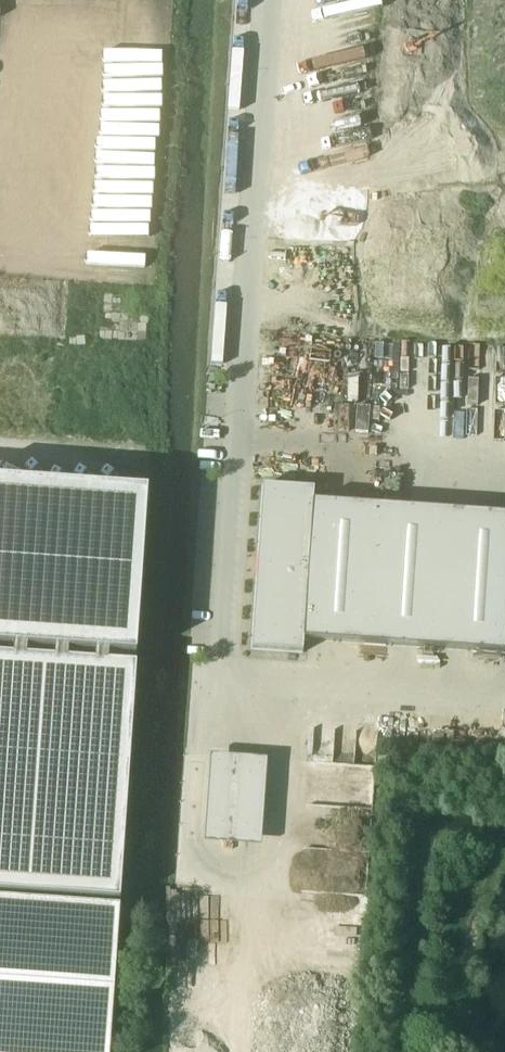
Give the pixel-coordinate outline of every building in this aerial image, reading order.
[(134,658),(145,495),(0,486),(0,649),(134,658)] [(251,650),(296,653),(302,653),(303,640),(418,648),(504,654),(504,517),(426,512),(312,504),(313,490),(304,490),(262,487),(251,650)] [(118,909),(133,670),(0,661),(0,901),(118,909)] [(269,770),(215,766),(209,848),(263,851),(269,770)] [(118,909),(0,901),(0,1051),(108,1051),(118,909)]
